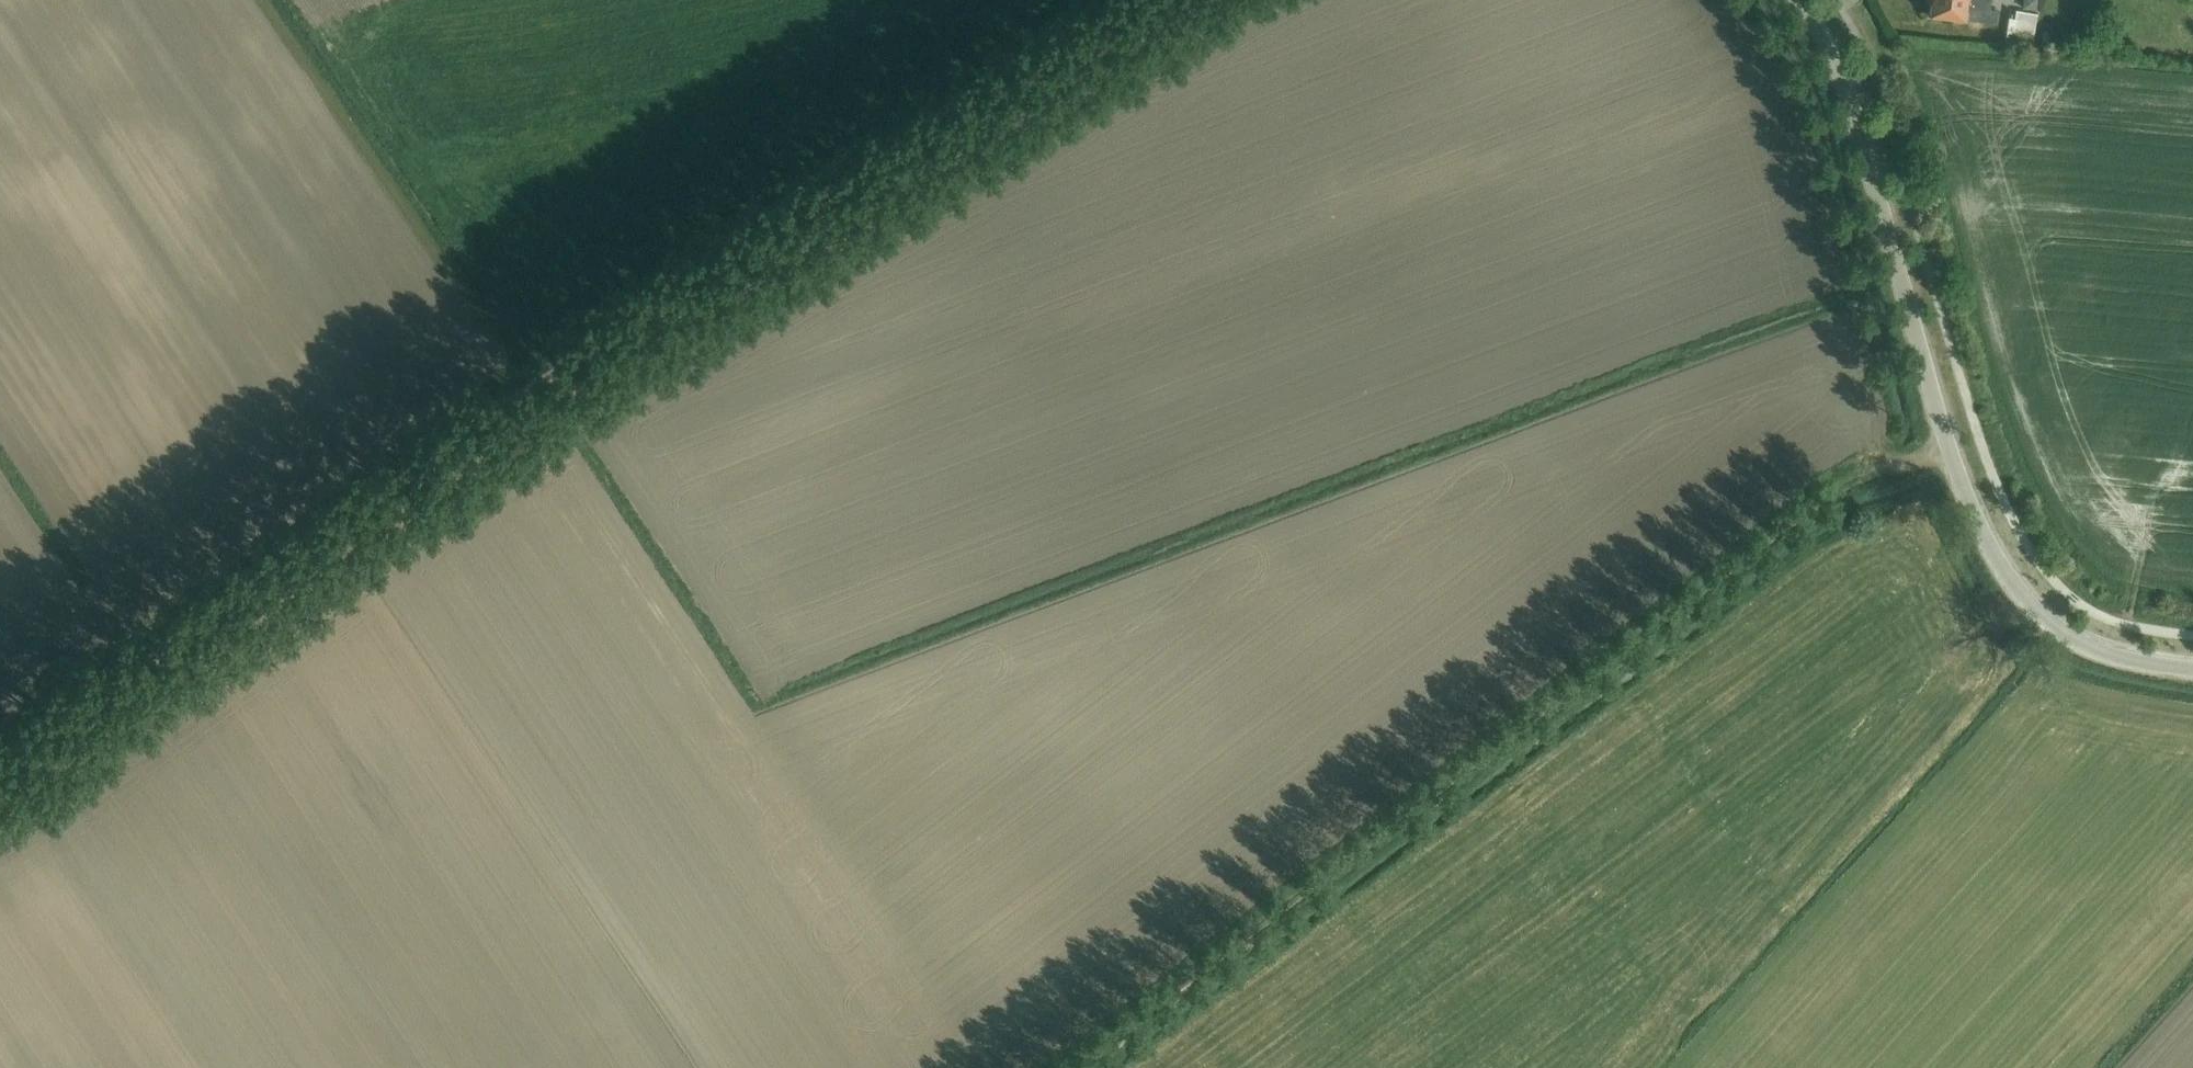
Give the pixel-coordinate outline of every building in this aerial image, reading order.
[(1990,8),(1991,0),(1933,0),(1931,13),(1968,18),(1968,17),(1998,21),(2000,9),(1990,8)] [(2013,5),(2011,39),(2038,41),(2040,7),(2013,5)]
